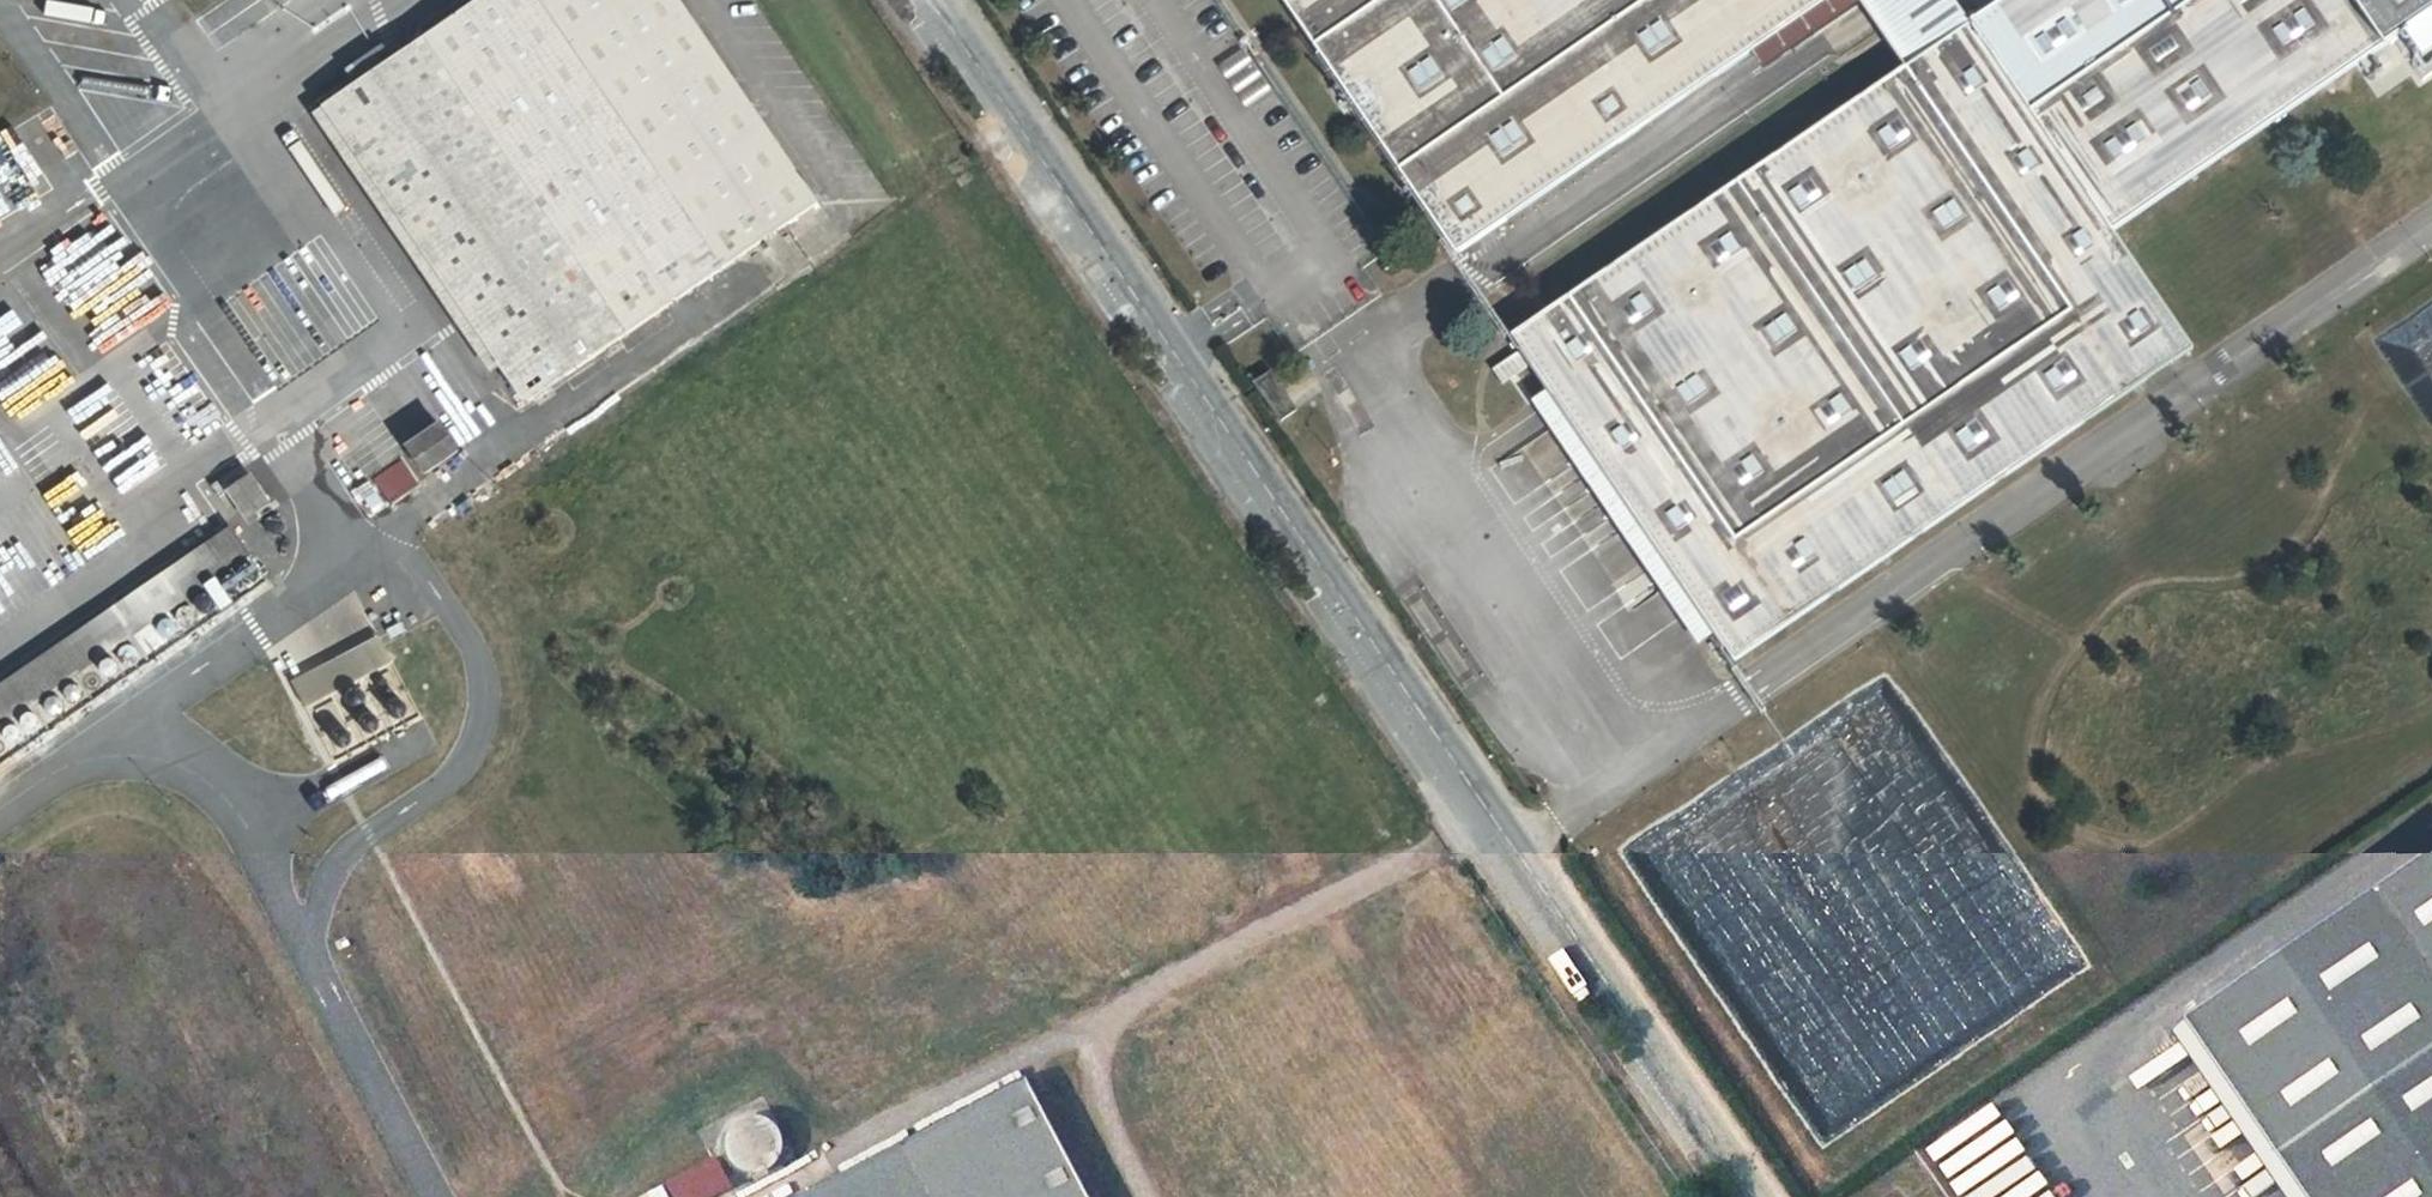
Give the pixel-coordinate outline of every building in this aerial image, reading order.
[(258,0),(219,0),(215,2),(223,17),(258,0)] [(494,358),(690,226),(780,165),(780,164),(667,0),(380,0),(290,62),(494,358)] [(1415,179),(1466,254),(1657,125),(1841,0),(1290,0),(1415,179)] [(1524,337),(1746,664),(2217,345),(2136,227),(2431,26),(2431,0),(2022,0),(1524,337)] [(392,427),(425,405),(410,381),(376,403),(392,427)] [(434,416),(395,441),(417,476),(457,451),(434,416)] [(386,505),(419,484),(401,457),(368,478),(386,505)] [(238,461),(209,482),(239,523),(268,502),(238,461)] [(209,576),(197,583),(214,607),(225,600),(209,576)] [(279,654),(287,672),(370,640),(363,622),(279,654)] [(297,701),(389,668),(379,641),(287,674),(297,701)] [(2192,1024),(2311,1196),(2431,1196),(2431,862),(2192,1024)] [(775,1075),(681,1115),(709,1179),(665,1196),(827,1196),(775,1075)] [(1024,1092),(829,1196),(1072,1196),(1024,1092)]
